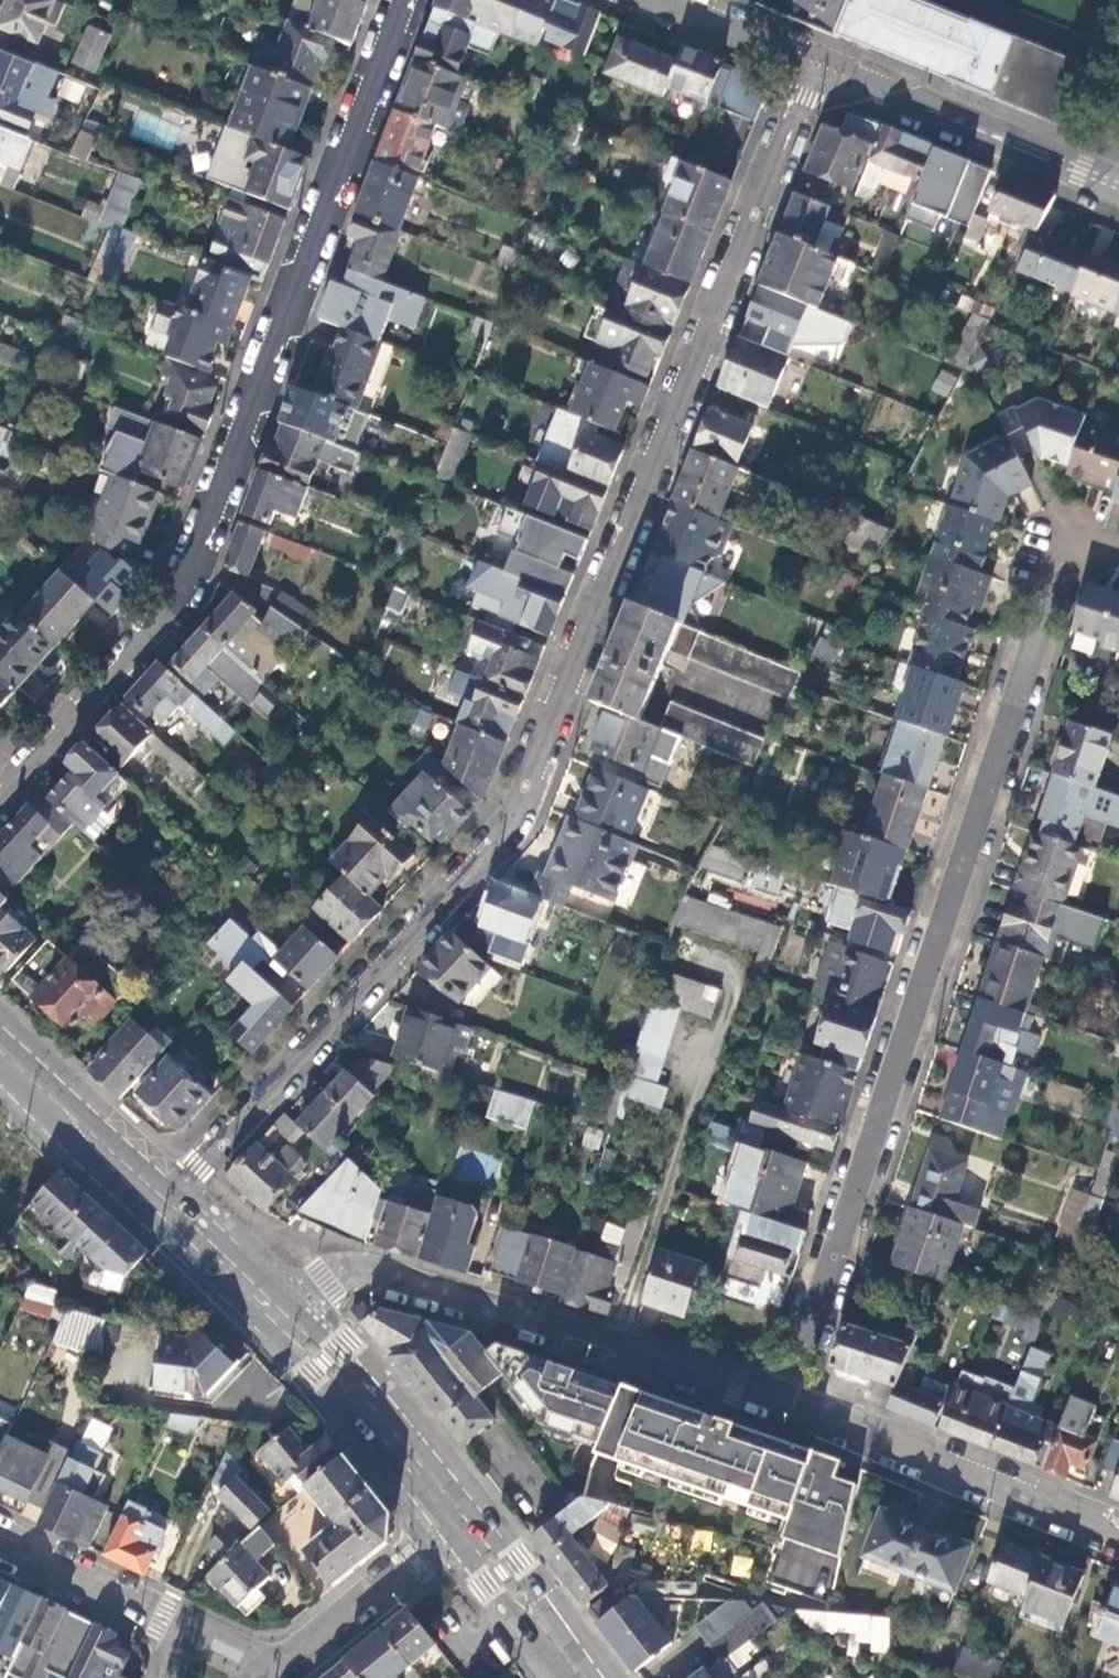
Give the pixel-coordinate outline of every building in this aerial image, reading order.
[(51,0),(8,0),(0,21),(0,29),(37,43),(53,1),(51,0)] [(356,0),(320,0),(309,30),(335,40),(351,46),(367,4),(356,0)] [(437,8),(469,20),(476,0),(440,0),(437,8)] [(469,20),(490,28),(501,0),(476,0),(469,20)] [(490,28),(500,32),(539,47),(558,0),(501,0),(490,28)] [(1068,123),(1090,68),(972,21),(970,25),(968,24),(906,0),(745,0),(841,38),(842,33),(949,76),(948,81),(989,96),(991,93),(1068,123)] [(601,15),(581,7),(576,20),(558,13),(547,41),(585,56),(601,15)] [(417,60),(458,75),(468,48),(491,56),(500,32),(490,28),(469,20),(437,8),(417,60)] [(256,68),(311,89),(321,62),(326,64),(335,40),(309,30),(290,23),(278,53),(264,48),(256,68)] [(73,64),(95,73),(110,37),(88,29),(73,64)] [(45,68),(49,58),(0,38),(0,50),(34,64),(45,68)] [(667,88),(677,63),(620,40),(606,75),(663,98),(667,88)] [(723,63),(684,47),(677,63),(667,88),(707,103),(723,63)] [(19,101),(33,67),(0,53),(0,128),(22,137),(34,107),(20,102),(19,101)] [(449,130),(469,79),(458,75),(417,60),(398,111),(437,125),(449,130)] [(45,68),(34,64),(33,67),(19,101),(20,102),(24,93),(43,100),(54,72),(45,68)] [(311,89),(256,68),(233,131),(254,138),(288,151),(311,89)] [(542,81),(528,75),(518,98),(533,103),(542,81)] [(62,77),(56,96),(79,102),(84,83),(62,77)] [(692,106),(671,157),(673,158),(711,173),(731,122),(692,106)] [(437,125),(398,111),(378,162),(418,177),(437,125)] [(825,126),(806,172),(853,190),(870,146),(874,147),(882,126),(849,112),(847,114),(841,128),(853,133),(851,138),(825,126)] [(589,125),(571,117),(551,168),(569,175),(589,125)] [(882,126),(874,147),(869,161),(919,182),(934,147),(882,126)] [(32,141),(22,137),(0,128),(0,184),(1,184),(10,163),(21,168),(32,141)] [(86,160),(93,134),(77,130),(71,156),(86,160)] [(289,211),(309,159),(288,151),(254,138),(246,160),(248,161),(244,171),(256,175),(248,195),(289,211)] [(978,165),(934,147),(919,182),(915,192),(924,197),(946,205),(949,197),(947,196),(953,181),(969,187),(978,165)] [(710,232),(731,181),(711,173),(673,158),(663,182),(676,187),(665,214),(668,215),(710,232)] [(422,179),(418,177),(378,162),(359,214),(403,230),(422,179)] [(10,163),(1,184),(13,189),(21,168),(10,163)] [(142,184),(118,174),(98,223),(108,228),(122,233),(124,228),(142,184)] [(1055,196),(1004,176),(990,212),(1037,230),(1055,196)] [(262,283),(286,221),(244,205),(248,195),(233,190),(206,260),(237,271),(236,273),(251,278),(262,283)] [(915,192),(908,208),(919,213),(924,197),(915,192)] [(830,208),(797,195),(781,235),(812,248),(823,225),(830,208)] [(966,229),(976,204),(966,199),(955,225),(966,229)] [(847,215),(830,208),(823,225),(841,232),(847,215)] [(403,230),(359,214),(350,236),(352,237),(362,241),(360,246),(351,270),(380,281),(383,282),(403,230)] [(690,283),(710,232),(668,215),(647,266),(690,283)] [(1017,244),(1027,249),(1036,233),(1026,227),(1017,244)] [(104,277),(122,233),(108,228),(88,277),(102,283),(104,277)] [(137,233),(124,228),(122,233),(104,277),(117,282),(137,233)] [(1027,249),(1015,271),(1070,293),(1086,253),(1073,248),(1077,238),(1055,229),(1051,239),(1036,233),(1027,249)] [(898,235),(887,231),(871,271),(881,275),(898,235)] [(812,248),(781,235),(760,286),(791,299),(799,302),(814,308),(835,257),(812,248)] [(352,237),(350,242),(360,246),(362,241),(352,237)] [(1070,293),(1068,297),(1113,315),(1118,300),(1118,259),(1103,253),(1101,259),(1086,253),(1070,293)] [(645,265),(629,259),(613,297),(630,303),(645,265)] [(232,327),(251,278),(236,273),(237,271),(206,260),(187,309),(232,327)] [(673,325),(690,283),(647,266),(645,265),(630,303),(613,297),(608,309),(614,312),(663,332),(668,322),(673,325)] [(380,281),(351,270),(347,269),(343,280),(334,277),(319,319),(345,328),(361,334),(361,333),(380,281)] [(791,299),(760,286),(739,338),(772,351),(784,323),(776,320),(780,312),(785,314),(791,299)] [(799,302),(791,299),(785,314),(793,318),(799,302)] [(232,327),(187,309),(165,301),(154,330),(170,335),(172,341),(165,357),(168,358),(209,374),(216,357),(212,356),(217,343),(225,346),(232,327)] [(598,305),(586,335),(602,341),(614,312),(608,309),(598,305)] [(662,354),(670,334),(663,332),(614,312),(602,341),(621,349),(615,363),(649,376),(659,353),(662,354)] [(989,319),(973,312),(951,365),(962,369),(989,319)] [(384,342),(361,333),(361,334),(345,328),(330,369),(326,367),(316,393),(359,410),(384,342)] [(17,367),(27,343),(0,332),(0,360),(17,367)] [(772,351),(739,338),(719,390),(768,410),(788,358),(772,351)] [(218,378),(209,374),(168,358),(162,374),(172,378),(165,396),(168,397),(162,411),(169,414),(166,420),(205,435),(213,413),(207,410),(218,378)] [(649,387),(590,363),(570,414),(598,425),(614,432),(627,400),(641,406),(649,387)] [(962,369),(951,365),(948,363),(938,381),(941,383),(952,389),(962,369)] [(936,417),(952,389),(941,383),(924,412),(936,417)] [(293,385),(284,411),(294,415),(290,425),(356,451),(370,414),(359,410),(316,393),(293,385)] [(1016,408),(998,417),(1007,434),(1018,458),(1036,448),(1041,457),(1070,467),(1086,421),(1087,416),(1041,400),(1018,411),(1016,408)] [(136,483),(140,472),(184,489),(202,442),(116,406),(108,427),(119,431),(110,454),(107,452),(101,469),(115,474),(136,483)] [(570,414),(558,409),(537,461),(566,472),(608,489),(624,448),(594,436),(598,425),(570,414)] [(752,427),(711,410),(694,453),(735,469),(752,427)] [(284,411),(280,421),(285,424),(290,425),(294,415),(284,411)] [(1086,421),(1070,467),(1068,472),(1117,489),(1118,482),(1118,434),(1086,421)] [(276,449),(270,447),(261,470),(288,480),(308,488),(308,487),(325,494),(332,474),(328,473),(330,465),(353,474),(361,453),(356,451),(290,425),(285,424),(276,449)] [(0,425),(0,454),(14,459),(23,434),(0,425)] [(471,434),(454,427),(448,443),(435,478),(451,484),(471,434)] [(1031,483),(1018,458),(1007,434),(965,456),(955,487),(999,517),(1006,495),(1031,483)] [(735,469),(694,453),(673,503),(717,520),(737,470),(735,469)] [(1,480),(14,459),(0,454),(0,480),(1,480)] [(271,524),(276,510),(288,480),(261,470),(245,514),(271,524)] [(591,532),(608,489),(566,472),(557,494),(561,496),(554,513),(570,519),(569,523),(591,532)] [(136,483),(115,474),(95,526),(91,525),(86,538),(130,560),(137,543),(141,545),(160,492),(136,483)] [(296,517),(308,488),(288,480),(276,510),(296,517)] [(999,517),(955,487),(948,506),(994,522),(997,523),(999,517)] [(717,520),(673,503),(652,554),(704,575),(709,560),(720,556),(732,526),(717,520)] [(994,522),(948,506),(946,506),(929,558),(977,574),(994,522)] [(526,581),(564,597),(572,576),(558,571),(564,556),(578,562),(587,541),(507,507),(495,535),(519,545),(515,555),(512,553),(504,572),(526,581)] [(891,530),(856,516),(846,542),(877,555),(891,530)] [(286,539),(241,523),(224,567),(248,576),(262,538),(271,541),(270,545),(282,550),(286,539)] [(311,549),(286,539),(282,550),(308,559),(311,549)] [(113,615),(129,599),(124,594),(140,577),(123,561),(119,565),(105,551),(92,566),(94,568),(89,573),(94,577),(84,588),(113,615)] [(704,575),(652,554),(632,606),(658,616),(658,615),(678,623),(678,625),(683,627),(704,575)] [(977,574),(929,558),(919,589),(931,593),(923,615),(974,632),(990,578),(977,574)] [(97,602),(64,572),(21,619),(54,649),(97,602)] [(1072,628),(1101,638),(1099,644),(1118,650),(1118,591),(1089,580),(1087,581),(1072,628)] [(548,638),(564,597),(526,581),(515,608),(528,613),(523,627),(548,638)] [(393,587),(385,608),(399,613),(407,593),(393,587)] [(282,589),(271,607),(308,633),(318,615),(282,589)] [(308,633),(271,607),(264,622),(257,616),(258,614),(237,595),(205,631),(242,665),(251,673),(264,684),(308,633)] [(658,616),(632,606),(592,703),(608,710),(639,722),(640,720),(678,625),(678,623),(658,615),(658,616)] [(17,615),(0,634),(0,674),(18,691),(54,649),(21,619),(17,615)] [(923,615),(907,666),(917,669),(957,683),(974,632),(923,615)] [(484,682),(524,698),(531,682),(540,659),(529,654),(533,643),(481,622),(468,653),(486,661),(481,672),(487,675),(484,682)] [(206,695),(220,679),(239,697),(243,692),(255,702),(268,688),(264,684),(251,673),(242,665),(205,631),(174,666),(206,695)] [(795,687),(802,674),(698,633),(687,659),(788,700),(795,687)] [(907,666),(895,662),(877,714),(900,721),(917,669),(907,666)] [(236,733),(159,663),(127,699),(147,718),(148,718),(151,715),(162,726),(180,705),(225,745),(236,733)] [(909,724),(946,736),(963,684),(957,683),(917,669),(900,721),(902,722),(909,724)] [(482,681),(456,671),(453,678),(479,689),(482,681)] [(18,691),(0,674),(0,710),(18,691)] [(516,718),(524,698),(484,682),(482,681),(479,689),(464,727),(490,737),(500,712),(516,718)] [(808,691),(795,687),(788,700),(783,708),(800,714),(808,691)] [(147,718),(127,699),(123,703),(143,722),(148,718),(147,718)] [(143,722),(123,703),(92,738),(124,766),(146,742),(183,776),(192,766),(143,722)] [(752,767),(766,741),(671,703),(660,729),(662,730),(752,767)] [(433,714),(420,709),(408,736),(419,745),(433,714)] [(660,729),(640,720),(639,722),(608,710),(592,751),(645,772),(662,730),(660,729)] [(905,779),(929,786),(946,736),(909,724),(902,722),(885,772),(887,773),(905,779)] [(1071,723),(1054,776),(1095,789),(1113,736),(1071,723)] [(483,799),(506,743),(490,737),(464,727),(446,768),(483,799)] [(146,798),(87,743),(69,763),(82,775),(77,780),(72,777),(50,801),(74,823),(83,830),(103,807),(103,802),(98,797),(112,781),(139,806),(146,798)] [(428,777),(393,814),(409,829),(414,824),(433,841),(443,829),(450,836),(483,799),(446,768),(431,755),(419,768),(428,777)] [(658,794),(597,770),(577,819),(627,839),(629,834),(641,838),(658,794)] [(908,848),(929,786),(905,779),(887,773),(866,835),(908,848)] [(1054,776),(1039,821),(1044,823),(1040,835),(1085,849),(1098,854),(1107,825),(1118,829),(1118,797),(1095,789),(1054,776)] [(41,793),(0,838),(0,866),(18,884),(74,823),(50,801),(41,793)] [(557,905),(565,907),(572,890),(615,904),(640,844),(627,839),(577,819),(570,817),(546,876),(538,874),(529,895),(545,900),(557,905)] [(374,818),(332,863),(342,873),(346,876),(347,874),(370,896),(392,872),(397,877),(416,857),(374,818)] [(866,837),(866,835),(847,829),(829,882),(849,889),(849,887),(866,837)] [(1035,833),(1017,890),(1024,892),(1065,906),(1085,849),(1040,835),(1035,833)] [(907,851),(866,837),(849,887),(891,901),(907,851)] [(745,855),(711,844),(704,857),(740,869),(745,855)] [(786,868),(764,861),(760,874),(782,881),(786,868)] [(4,899),(18,884),(0,866),(0,895),(4,899)] [(172,895),(188,877),(180,870),(156,896),(164,904),(172,895)] [(346,876),(342,873),(298,921),(306,928),(307,927),(317,937),(330,923),(315,909),(346,876)] [(352,943),(384,908),(370,896),(347,874),(346,876),(315,909),(330,923),(352,943)] [(491,953),(522,964),(538,920),(545,900),(529,895),(499,884),(478,942),(493,948),(491,953)] [(690,884),(685,894),(721,905),(725,895),(690,884)] [(1018,908),(1012,906),(1000,943),(1044,958),(1063,964),(1070,943),(1096,952),(1106,920),(1065,906),(1024,892),(1018,908)] [(904,933),(912,909),(864,894),(850,938),(892,951),(898,931),(904,933)] [(4,899),(0,895),(0,911),(2,910),(5,906),(9,902),(4,899)] [(212,931),(172,895),(164,904),(204,940),(212,931)] [(681,924),(757,950),(766,924),(691,898),(681,924)] [(545,900),(538,920),(550,925),(557,905),(545,900)] [(19,919),(5,906),(2,910),(16,923),(19,919)] [(0,911),(0,965),(6,971),(35,940),(16,923),(2,910),(0,911)] [(271,932),(284,945),(298,931),(285,918),(271,932)] [(238,970),(244,963),(259,947),(230,921),(209,944),(238,970)] [(782,929),(768,924),(753,970),(767,974),(782,929)] [(307,927),(306,928),(283,953),(279,950),(273,957),(268,953),(267,954),(263,958),(284,978),(289,972),(309,990),(339,957),(317,937),(307,927)] [(493,967),(454,931),(421,966),(461,1003),(493,967)] [(68,957),(50,939),(14,979),(71,1031),(85,1017),(96,1027),(136,985),(85,938),(68,957)] [(830,942),(813,993),(833,1000),(876,1015),(881,999),(876,997),(887,963),(847,950),(847,947),(830,942)] [(1000,943),(982,999),(1026,1013),(1029,1005),(1044,958),(1000,943)] [(263,958),(267,954),(259,947),(244,963),(252,970),(263,958)] [(251,1054),(294,1007),(252,970),(244,963),(238,970),(228,981),(236,988),(262,1012),(252,1023),(238,1023),(228,1034),(251,1054)] [(682,1008),(712,1018),(722,989),(664,969),(653,998),(682,1008)] [(236,988),(228,981),(219,991),(227,998),(236,988)] [(653,998),(652,1002),(628,1078),(658,1085),(682,1008),(653,998)] [(982,999),(965,1052),(988,1059),(995,1037),(1003,1039),(1006,1029),(1019,1034),(1026,1013),(982,999)] [(833,1000),(830,1009),(819,1043),(826,1046),(821,1061),(858,1073),(876,1015),(833,1000)] [(211,1007),(207,1004),(202,1010),(205,1013),(211,1007)] [(1047,1011),(1029,1005),(1026,1013),(1045,1019),(1047,1011)] [(462,1023),(460,1023),(412,1006),(394,1058),(420,1066),(445,1074),(462,1023)] [(150,1035),(131,1019),(99,1054),(104,1058),(91,1072),(103,1083),(121,1099),(173,1042),(156,1028),(150,1035)] [(1013,1117),(1028,1072),(988,1059),(965,1052),(943,1119),(1001,1138),(1006,1121),(1013,1117)] [(821,1061),(804,1055),(786,1110),(841,1128),(847,1110),(842,1108),(848,1089),(853,1091),(858,1073),(821,1061)] [(328,1096),(354,1120),(375,1096),(371,1093),(395,1067),(363,1057),(328,1096)] [(138,1093),(180,1131),(211,1097),(201,1087),(207,1080),(200,1073),(193,1081),(169,1060),(138,1093)] [(475,1083),(445,1074),(420,1066),(416,1079),(471,1096),(475,1083)] [(658,1085),(628,1078),(628,1081),(624,1091),(622,1097),(661,1109),(663,1103),(669,1088),(658,1085)] [(597,1120),(614,1124),(622,1097),(624,1091),(608,1086),(597,1120)] [(529,1130),(538,1102),(499,1090),(490,1118),(529,1130)] [(333,1143),(354,1120),(328,1096),(300,1126),(305,1131),(344,1166),(351,1159),(333,1143)] [(841,1128),(786,1110),(760,1101),(752,1124),(767,1129),(833,1151),(841,1128)] [(126,1103),(121,1108),(138,1125),(143,1120),(134,1111),(126,1103)] [(305,1131),(300,1126),(286,1114),(228,1177),(243,1190),(266,1211),(309,1165),(291,1148),(278,1163),(266,1152),(284,1134),(294,1143),(305,1131)] [(761,1147),(767,1129),(752,1124),(740,1120),(734,1138),(747,1142),(761,1147)] [(785,1226),(806,1162),(761,1147),(747,1142),(726,1205),(753,1215),(785,1226)] [(1104,1150),(1089,1195),(1103,1200),(1118,1155),(1104,1150)] [(933,1151),(915,1208),(963,1224),(976,1228),(981,1212),(956,1204),(969,1163),(933,1151)] [(366,1241),(382,1188),(364,1172),(351,1159),(344,1166),(299,1211),(366,1241)] [(79,1188),(61,1172),(34,1203),(69,1233),(81,1244),(108,1214),(79,1188)] [(431,1189),(440,1192),(444,1181),(435,1178),(431,1189)] [(419,1257),(439,1196),(440,1192),(431,1189),(414,1183),(406,1207),(391,1201),(377,1244),(401,1252),(419,1257)] [(1076,1233),(1089,1195),(1073,1189),(1055,1237),(1072,1244),(1076,1233)] [(1089,1195),(1076,1233),(1090,1238),(1103,1200),(1089,1195)] [(474,1208),(439,1196),(419,1257),(443,1265),(468,1273),(476,1247),(471,1245),(480,1217),(474,1208)] [(653,1206),(637,1201),(620,1251),(624,1252),(620,1265),(580,1252),(564,1302),(586,1310),(587,1308),(595,1311),(609,1315),(616,1295),(622,1297),(653,1206)] [(963,1224),(915,1208),(897,1264),(940,1279),(944,1281),(963,1224)] [(121,1226),(108,1214),(81,1244),(109,1271),(129,1276),(150,1253),(121,1226)] [(802,1250),(807,1234),(785,1226),(753,1215),(746,1236),(792,1252),(794,1247),(802,1250)] [(600,1239),(619,1246),(625,1228),(605,1222),(600,1239)] [(526,1282),(561,1292),(578,1239),(569,1237),(566,1246),(508,1227),(493,1272),(526,1282)] [(782,1280),(791,1283),(802,1250),(794,1247),(792,1252),(746,1236),(737,1261),(784,1276),(782,1280)] [(703,1264),(661,1250),(643,1304),(685,1317),(703,1264)] [(782,1282),(782,1280),(784,1276),(737,1261),(735,1267),(782,1282)] [(56,1306),(59,1307),(62,1297),(28,1287),(25,1296),(56,1306)] [(52,1318),(56,1306),(25,1296),(19,1308),(52,1318)] [(998,1303),(992,1320),(1033,1335),(1040,1319),(998,1303)] [(394,1358),(414,1381),(442,1358),(437,1351),(462,1331),(410,1317),(365,1306),(351,1310),(370,1331),(386,1350),(394,1358)] [(107,1319),(68,1309),(53,1341),(88,1352),(87,1356),(102,1360),(104,1342),(106,1324),(107,1319)] [(122,1325),(106,1324),(104,1342),(119,1343),(122,1325)] [(935,1330),(922,1325),(917,1336),(912,1350),(899,1386),(912,1391),(935,1330)] [(882,1338),(848,1326),(833,1366),(898,1390),(899,1386),(912,1350),(907,1348),(882,1338)] [(237,1367),(198,1328),(189,1339),(165,1333),(161,1366),(158,1389),(188,1394),(190,1380),(191,1364),(198,1364),(203,1378),(210,1396),(237,1367)] [(443,1417),(464,1445),(494,1420),(476,1397),(504,1374),(488,1354),(483,1345),(473,1333),(462,1331),(437,1351),(442,1358),(414,1381),(443,1417)] [(885,1331),(882,1338),(907,1348),(909,1340),(885,1331)] [(161,1366),(165,1333),(161,1332),(156,1366),(161,1366)] [(912,1350),(917,1336),(911,1334),(909,1340),(907,1348),(912,1350)] [(539,1426),(600,1447),(616,1408),(625,1387),(531,1356),(510,1349),(501,1344),(488,1354),(504,1374),(540,1422),(539,1426)] [(1051,1355),(1031,1348),(1008,1407),(992,1449),(1008,1456),(1043,1470),(1060,1427),(1041,1419),(1044,1410),(1031,1405),(1051,1355)] [(190,1380),(203,1378),(198,1364),(191,1364),(190,1380)] [(926,1380),(921,1394),(945,1403),(950,1390),(926,1380)] [(899,1386),(898,1390),(890,1410),(910,1417),(936,1427),(945,1403),(921,1394),(912,1391),(899,1386)] [(783,1539),(839,1558),(857,1486),(835,1478),(840,1461),(625,1387),(616,1408),(600,1447),(596,1455),(789,1521),(783,1539)] [(1008,1407),(957,1387),(941,1429),(970,1441),(992,1449),(1008,1407)] [(1060,1427),(1043,1470),(1057,1476),(1066,1479),(1071,1465),(1087,1471),(1098,1443),(1085,1438),(1096,1407),(1071,1397),(1060,1427)] [(193,1436),(202,1418),(171,1413),(165,1425),(193,1436)] [(0,1417),(0,1450),(7,1436),(13,1423),(0,1417)] [(310,1453),(290,1427),(260,1451),(286,1483),(289,1480),(300,1494),(307,1488),(345,1456),(329,1437),(310,1453)] [(0,1450),(0,1489),(44,1510),(65,1467),(71,1455),(48,1444),(43,1455),(7,1436),(0,1450)] [(1118,1473),(1118,1442),(1114,1440),(1104,1467),(1118,1473)] [(245,1472),(227,1451),(214,1478),(224,1490),(221,1494),(241,1515),(208,1548),(224,1562),(257,1531),(253,1527),(270,1512),(254,1494),(257,1491),(242,1474),(245,1472)] [(364,1479),(345,1456),(307,1488),(338,1526),(308,1551),(336,1585),(389,1543),(392,1514),(364,1479)] [(89,1547),(108,1508),(79,1494),(87,1477),(65,1467),(44,1510),(38,1523),(89,1547)] [(616,1504),(584,1496),(534,1538),(551,1559),(585,1605),(609,1587),(602,1578),(572,1538),(595,1520),(616,1504)] [(148,1510),(129,1501),(104,1555),(144,1574),(164,1530),(143,1521),(148,1510)] [(630,1508),(616,1504),(595,1520),(624,1529),(630,1508)] [(973,1548),(883,1511),(864,1558),(954,1595),(973,1548)] [(284,1518),(280,1530),(307,1539),(311,1527),(284,1518)] [(262,1527),(257,1531),(224,1562),(210,1575),(246,1616),(266,1598),(260,1588),(272,1578),(258,1563),(276,1546),(262,1527)] [(711,1551),(712,1531),(693,1530),(691,1549),(711,1551)] [(1004,1544),(989,1584),(1030,1599),(1045,1560),(1004,1544)] [(749,1578),(753,1557),(733,1554),(730,1575),(749,1578)] [(1045,1560),(1030,1599),(1022,1619),(1064,1633),(1085,1576),(1045,1560)] [(1116,1586),(1098,1634),(1118,1642),(1118,1587),(1116,1586)] [(600,1623),(634,1595),(608,1595),(589,1610),(600,1623)] [(658,1626),(634,1595),(600,1623),(607,1632),(636,1671),(672,1643),(658,1626)] [(704,1622),(729,1601),(634,1595),(658,1626),(663,1621),(704,1622)] [(0,1597),(0,1623),(19,1632),(29,1611),(0,1597)] [(44,1600),(9,1675),(16,1677),(47,1677),(49,1673),(61,1677),(71,1677),(94,1631),(65,1616),(67,1611),(44,1600)] [(719,1656),(780,1607),(768,1603),(729,1601),(704,1622),(696,1627),(719,1656)] [(783,1613),(788,1609),(780,1607),(719,1656),(723,1661),(726,1658),(783,1613)] [(807,1645),(818,1636),(814,1631),(799,1611),(788,1609),(783,1613),(807,1645)] [(421,1625),(409,1610),(384,1631),(411,1666),(436,1644),(421,1625)] [(830,1613),(825,1613),(799,1611),(814,1631),(828,1634),(830,1613)] [(890,1619),(830,1613),(828,1634),(863,1638),(863,1640),(874,1642),(874,1650),(889,1652),(890,1619)] [(71,1677),(97,1677),(99,1673),(108,1677),(121,1677),(133,1653),(114,1644),(118,1636),(96,1625),(94,1631),(71,1677)] [(384,1631),(346,1661),(361,1677),(399,1677),(398,1677),(411,1666),(384,1631)] [(497,1641),(489,1647),(504,1666),(511,1660),(497,1641)] [(704,1668),(691,1677),(727,1677),(736,1671),(726,1658),(723,1661),(708,1673),(704,1668)] [(346,1661),(325,1677),(361,1677),(346,1661)] [(772,1672),(764,1661),(742,1677),(765,1677),(772,1672)]
